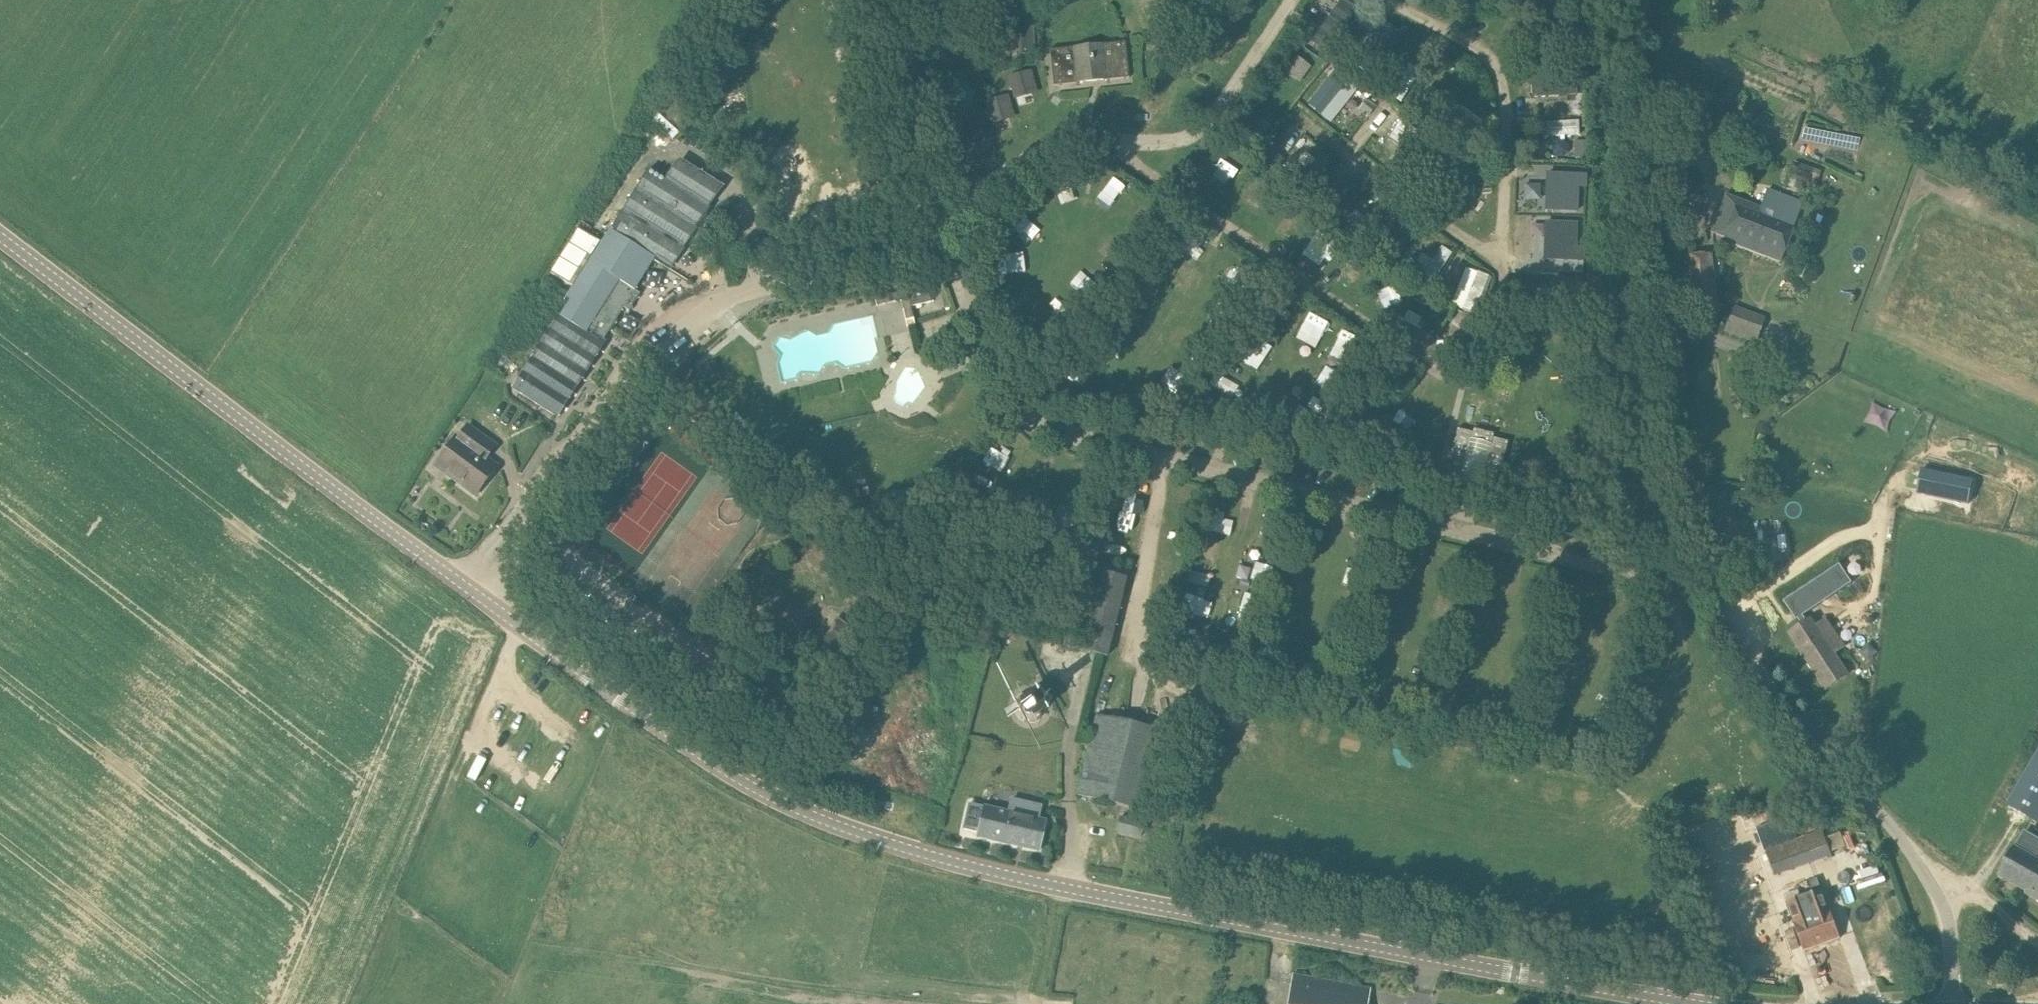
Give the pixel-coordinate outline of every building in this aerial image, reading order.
[(1316,33),(1334,45),(1360,8),(1347,0),(1339,0),(1316,33)] [(1019,10),(1024,55),(1034,54),(1029,9),(1019,10)] [(1126,42),(1049,50),(1053,86),(1130,78),(1126,42)] [(1298,54),(1285,71),(1296,79),(1309,63),(1298,54)] [(1387,96),(1401,105),(1421,74),(1407,65),(1387,96)] [(1337,104),(1354,84),(1334,67),(1305,101),(1316,109),(1327,96),(1337,104)] [(1027,72),(1009,77),(1013,93),(1032,88),(1027,72)] [(1532,80),(1533,97),(1576,94),(1575,78),(1532,80)] [(974,94),(964,83),(949,87),(946,101),(956,112),(971,108),(974,94)] [(1435,83),(1427,96),(1437,103),(1446,89),(1435,83)] [(1008,112),(1003,98),(985,104),(990,118),(1008,112)] [(1449,126),(1472,145),(1481,134),(1476,130),(1482,123),(1467,111),(1461,119),(1457,116),(1449,126)] [(1245,127),(1257,137),(1268,123),(1256,114),(1245,127)] [(1402,117),(1389,136),(1408,148),(1421,130),(1402,117)] [(969,140),(984,136),(979,121),(965,126),(969,140)] [(1543,137),(1579,135),(1578,121),(1542,123),(1543,137)] [(944,146),(961,141),(956,124),(939,130),(944,146)] [(768,149),(775,138),(762,129),(755,140),(768,149)] [(1574,155),(1586,156),(1586,140),(1574,139),(1574,155)] [(1285,160),(1271,149),(1262,160),(1276,171),(1285,160)] [(1330,161),(1319,153),(1315,158),(1305,150),(1290,169),(1310,186),(1330,161)] [(1810,183),(1816,168),(1795,160),(1789,175),(1810,183)] [(516,390),(556,415),(573,389),(563,383),(573,368),(579,371),(601,336),(604,338),(623,307),(629,311),(641,293),(635,289),(655,258),(669,267),(720,185),(682,162),(669,182),(650,170),(603,244),(578,228),(550,272),(572,286),(566,296),(572,300),(516,390)] [(1586,186),(1586,171),(1547,169),(1546,210),(1577,210),(1578,186),(1586,186)] [(1781,261),(1802,202),(1768,190),(1762,207),(1727,195),(1713,231),(1738,240),(1736,245),(1781,261)] [(1382,228),(1354,210),(1347,222),(1375,240),(1382,228)] [(1577,220),(1546,219),(1544,259),(1583,260),(1584,244),(1576,244),(1577,220)] [(1432,259),(1422,253),(1413,267),(1423,273),(1419,280),(1430,287),(1450,255),(1439,248),(1432,259)] [(1717,303),(1712,253),(1682,257),(1688,306),(1717,303)] [(1487,273),(1466,265),(1452,301),(1473,309),(1487,273)] [(1584,278),(1553,278),(1553,308),(1584,308),(1584,278)] [(931,300),(928,286),(876,297),(877,305),(900,298),(906,319),(914,317),(912,306),(931,300)] [(1754,341),(1764,315),(1734,303),(1724,329),(1754,341)] [(1317,340),(1327,321),(1306,310),(1297,329),(1317,340)] [(1399,317),(1393,328),(1427,347),(1433,336),(1399,317)] [(1445,321),(1437,354),(1459,359),(1467,327),(1445,321)] [(1237,401),(1247,381),(1221,368),(1211,388),(1237,401)] [(454,465),(448,474),(477,495),(497,467),(481,456),(491,441),(468,425),(459,438),(458,437),(444,457),(454,465)] [(1495,490),(1507,440),(1457,428),(1444,478),(1495,490)] [(1917,492),(1969,503),(1974,478),(1922,467),(1917,492)] [(1209,505),(1207,520),(1224,523),(1226,507),(1209,505)] [(1794,541),(1793,517),(1757,518),(1758,542),(1794,541)] [(1064,647),(1107,657),(1126,576),(1083,568),(1064,647)] [(1877,629),(1879,614),(1867,612),(1865,627),(1877,629)] [(837,663),(861,633),(839,616),(834,622),(836,623),(817,647),(837,663)] [(1849,676),(1835,655),(1845,648),(1826,621),(1817,627),(1812,620),(1790,634),(1827,690),(1849,676)] [(1022,719),(1027,721),(1033,722),(1039,720),(1043,716),(1046,711),(1047,705),(1045,699),(1042,694),(1037,691),(1031,690),(1025,691),(1020,694),(1017,698),(1015,704),(1015,710),(1018,715),(1022,719)] [(1096,715),(1077,795),(1148,811),(1167,731),(1096,715)] [(1397,764),(1411,768),(1421,758),(1418,743),(1404,739),(1393,750),(1397,764)] [(2037,822),(2037,750),(2033,759),(2024,754),(1998,799),(2007,804),(2037,822)] [(977,836),(1039,850),(1046,821),(1038,819),(1041,806),(1009,798),(1006,811),(984,806),(984,807),(969,803),(963,829),(978,832),(977,836)] [(1140,838),(1144,823),(1121,817),(1117,832),(1140,838)] [(1763,872),(1773,869),(1776,877),(1833,856),(1823,829),(1766,851),(1767,854),(1757,857),(1763,872)] [(2028,892),(2037,898),(2037,839),(2024,831),(2015,846),(2014,846),(1997,875),(2027,893),(2028,892)] [(1785,895),(1788,903),(1796,922),(1795,923),(1806,951),(1824,944),(1805,896),(1806,896),(1803,889),(1785,895)] [(1842,937),(1831,909),(1830,909),(1823,890),(1806,896),(1805,896),(1824,944),(1842,937)] [(1371,989),(1293,973),(1287,1003),(1368,1003),(1371,989)]
